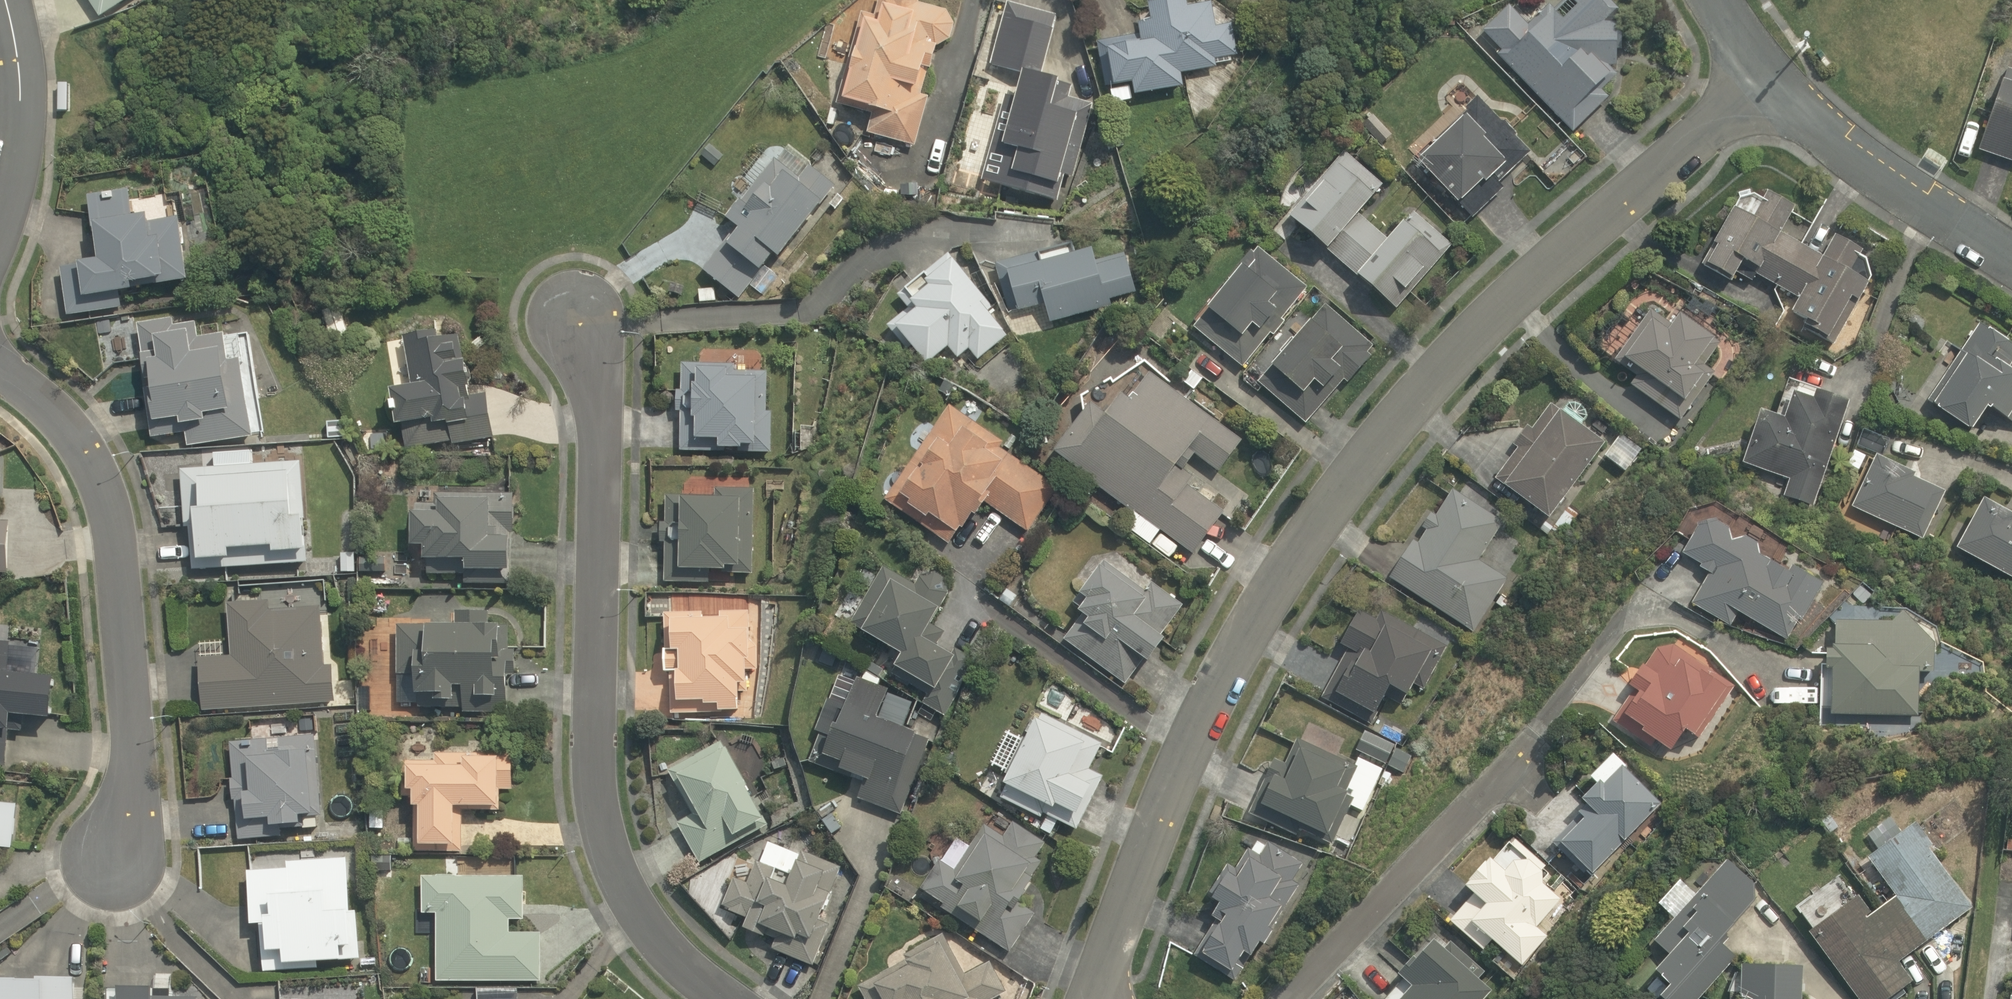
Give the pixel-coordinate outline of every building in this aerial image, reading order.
[(99,23),(143,0),(86,0),(99,23)] [(916,0),(887,0),(883,15),(866,10),(837,110),(872,120),(867,137),(918,151),(933,97),(930,96),(945,42),(951,44),(960,12),(916,0)] [(1625,25),(1613,11),(1604,0),(1575,0),(1554,18),(1544,6),(1527,20),(1513,3),(1476,34),(1570,135),(1606,106),(1600,97),(1615,85),(1625,25)] [(1144,39),(1099,43),(1103,87),(1114,86),(1115,93),(1136,91),(1137,103),(1185,99),(1184,78),(1216,75),(1214,59),(1241,56),(1238,21),(1216,23),(1214,7),(1186,9),(1186,2),(1155,4),(1156,24),(1143,25),(1144,39)] [(990,66),(1020,74),(1014,98),(1005,96),(981,181),(1056,202),(1063,175),(1072,178),(1092,106),(1068,100),(1071,86),(1040,77),(1056,16),(1007,4),(990,66)] [(2005,81),(1981,156),(2011,166),(2011,83),(2005,81)] [(1534,156),(1478,99),(1416,160),(1472,217),(1534,156)] [(840,196),(787,150),(726,219),(738,230),(704,269),(738,299),(759,276),(765,282),(840,196)] [(1388,189),(1351,156),(1295,221),(1401,314),(1458,247),(1420,214),(1393,245),(1363,219),(1388,189)] [(132,195),(91,198),(93,235),(102,234),(104,268),(62,270),(65,322),(121,319),(120,301),(140,300),(140,291),(190,288),(186,222),(133,225),(132,195)] [(1796,214),(1771,200),(1759,222),(1738,210),(1707,266),(1738,283),(1746,270),(1798,299),(1790,313),(1830,336),(1873,259),(1836,238),(1825,257),(1784,235),(1796,214)] [(1281,320),(1306,289),(1257,248),(1252,254),(1250,252),(1227,280),(1229,282),(1192,329),(1242,369),(1270,335),(1272,337),(1284,323),(1281,320)] [(1128,250),(1015,278),(1024,316),(1049,310),(1053,328),(1141,306),(1128,250)] [(1011,336),(957,252),(894,292),(906,310),(892,318),(924,367),(952,349),(958,358),(969,351),(974,360),(1011,336)] [(1281,354),(1257,383),(1304,425),(1343,381),(1346,384),(1371,357),(1366,354),(1373,347),(1324,305),(1294,340),(1291,338),(1279,352),(1281,354)] [(1673,327),(1654,313),(1619,363),(1642,380),(1635,390),(1684,424),(1719,375),(1707,367),(1724,342),(1683,312),(1673,327)] [(255,436),(243,334),(187,340),(185,323),(134,329),(147,448),(255,436)] [(1984,323),(1930,409),(1976,439),(1993,411),(2011,423),(2011,368),(2009,366),(2011,361),(2011,341),(1984,323)] [(457,331),(401,344),(413,393),(391,398),(406,459),(498,437),(485,382),(470,385),(457,331)] [(772,369),(683,366),(682,396),(676,396),(675,416),(683,417),(682,453),(770,456),(772,369)] [(1244,441),(1154,379),(1139,401),(1130,394),(1112,421),(1095,409),(1057,465),(1196,561),(1242,493),(1219,477),(1244,441)] [(1771,416),(1750,466),(1788,483),(1783,493),(1809,505),(1853,405),(1828,394),(1821,410),(1805,403),(1794,426),(1771,416)] [(1608,448),(1552,407),(1496,481),(1552,523),(1608,448)] [(1014,447),(952,408),(888,504),(947,548),(997,508),(1030,528),(1059,482),(1011,453),(1014,447)] [(13,576),(14,526),(4,526),(7,448),(0,448),(0,575),(13,576)] [(257,465),(257,452),(213,453),(214,471),(186,471),(188,533),(193,533),(194,572),(276,570),(276,560),(309,559),(306,464),(257,465)] [(1951,499),(1878,463),(1855,510),(1928,546),(1951,499)] [(1503,526),(1455,495),(1397,585),(1476,635),(1513,576),(1483,557),(1503,526)] [(516,500),(439,497),(438,508),(417,508),(416,553),(425,553),(425,570),(471,571),(470,580),(513,582),(516,500)] [(749,503),(666,498),(665,524),(660,524),(659,548),(668,549),(666,586),(744,591),(749,503)] [(1988,503),(1959,551),(2011,583),(2011,517),(1988,503)] [(1824,588),(1709,525),(1689,561),(1716,576),(1700,606),(1738,628),(1745,615),(1795,642),(1824,588)] [(1192,611),(1159,585),(1152,595),(1116,567),(1083,610),(1090,615),(1067,644),(1125,689),(1146,661),(1150,664),(1192,611)] [(917,589),(882,569),(848,630),(874,645),(867,656),(886,666),(895,650),(907,657),(890,688),(948,721),(982,660),(929,630),(955,586),(928,570),(917,589)] [(322,592),(230,598),(234,657),(201,659),(204,714),(329,706),(322,592)] [(687,616),(666,615),(663,681),(674,681),(672,717),(752,721),(757,614),(743,614),(743,606),(687,603),(687,616)] [(1437,648),(1365,605),(1342,645),(1363,658),(1359,665),(1339,698),(1382,723),(1399,694),(1407,699),(1437,648)] [(490,619),(454,616),(453,630),(399,625),(394,681),(417,683),(415,712),(507,719),(513,635),(489,633),(490,619)] [(1934,631),(1836,626),(1834,675),(1837,675),(1835,717),(1923,722),(1925,667),(1932,667),(1934,631)] [(1709,671),(1714,662),(1666,635),(1614,729),(1646,747),(1649,742),(1684,761),(1698,736),(1705,740),(1735,686),(1709,671)] [(0,645),(0,766),(8,766),(10,731),(22,732),(23,715),(58,717),(59,680),(7,677),(8,645),(0,645)] [(891,696),(843,677),(808,765),(864,787),(858,803),(900,820),(931,743),(881,723),(891,696)] [(1105,748),(1040,716),(1029,739),(1011,730),(991,770),(1013,780),(1003,802),(1043,822),(1046,817),(1083,836),(1109,782),(1093,774),(1105,748)] [(325,815),(317,732),(230,741),(241,841),(310,834),(309,817),(325,815)] [(1411,753),(1367,734),(1358,756),(1378,764),(1402,774),(1411,753)] [(464,856),(467,810),(505,812),(506,791),(515,792),(518,745),(403,737),(398,800),(416,802),(412,852),(464,856)] [(727,741),(670,769),(681,791),(690,787),(704,814),(677,828),(694,863),(769,825),(727,741)] [(1367,815),(1384,772),(1360,762),(1348,792),(1339,789),(1349,765),(1300,746),(1290,771),(1273,764),(1249,826),(1310,850),(1316,833),(1336,841),(1349,808),(1367,815)] [(1664,804),(1620,760),(1595,785),(1600,790),(1585,805),(1598,818),(1566,850),(1592,876),(1664,804)] [(0,805),(0,866),(1,866),(2,852),(18,853),(22,807),(0,805)] [(1050,848),(1018,826),(1008,841),(980,822),(950,867),(943,863),(919,899),(1008,958),(1046,902),(1023,887),(1050,848)] [(1917,828),(1870,862),(1899,903),(1875,920),(1862,902),(1816,935),(1861,998),(1912,998),(1919,994),(1900,967),(1977,912),(1917,828)] [(1556,878),(1512,837),(1466,886),(1478,897),(1452,924),(1487,957),(1497,946),(1521,968),(1554,933),(1546,926),(1567,904),(1549,886),(1556,878)] [(838,867),(771,842),(764,864),(754,860),(747,881),(732,875),(719,911),(752,923),(746,937),(778,949),(774,960),(813,975),(828,935),(822,933),(832,906),(825,903),(838,867)] [(1208,959),(1240,978),(1252,958),(1255,960),(1299,884),(1293,880),(1302,863),(1273,846),(1264,861),(1252,854),(1243,870),(1233,864),(1210,903),(1219,909),(1210,924),(1224,931),(1208,959)] [(1660,945),(1677,960),(1662,978),(1676,991),(1669,998),(1708,998),(1741,960),(1728,949),(1745,929),(1758,939),(1773,922),(1754,906),(1767,891),(1732,862),(1660,945)] [(290,873),(256,874),(258,929),(262,929),(263,973),(365,970),(363,912),(353,912),(352,863),(290,865),(290,873)] [(529,877),(425,875),(424,918),(439,918),(438,984),(542,986),(542,932),(511,932),(511,918),(528,919),(529,877)] [(1431,935),(1408,960),(1418,968),(1390,998),(1489,998),(1495,993),(1431,935)] [(946,936),(907,953),(911,961),(860,984),(867,998),(1002,998),(1007,997),(990,960),(962,972),(946,936)] [(1749,973),(1747,998),(1805,998),(1806,976),(1749,973)] [(0,982),(0,998),(81,998),(81,985),(0,982)]
